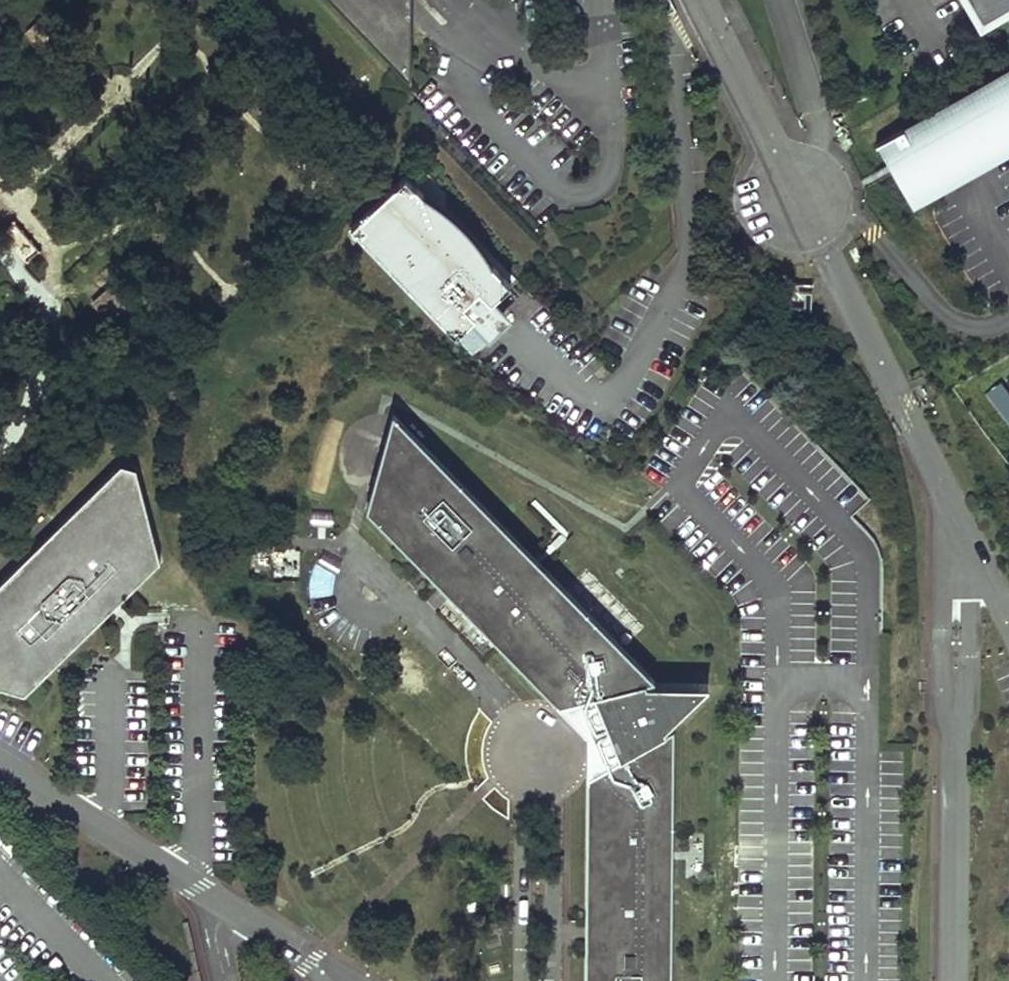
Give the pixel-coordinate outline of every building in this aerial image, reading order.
[(411,76),(411,0),(336,0),(411,76)] [(979,21),(983,18),(987,23),(1008,10),(1008,0),(966,0),(979,21)] [(875,140),(912,202),(1008,145),(1008,61),(875,140)] [(425,189),(406,171),(350,227),(457,333),(477,313),(465,301),(481,285),(493,296),(512,276),(495,259),(488,246),(480,235),(468,222),(454,208),(440,197),(425,189)] [(118,295),(109,285),(90,302),(108,322),(127,305),(125,303),(118,295)] [(118,295),(125,303),(134,295),(127,287),(118,295)] [(1001,382),(984,395),(1008,426),(1008,392),(1001,382)] [(362,412),(352,447),(375,454),(386,419),(362,412)] [(674,744),(666,725),(708,683),(648,683),(639,663),(395,417),(370,508),(562,703),(579,698),(592,729),(607,762),(592,771),(590,980),(672,980),(674,744)] [(0,578),(0,682),(24,688),(160,556),(136,464),(121,459),(0,578)]
